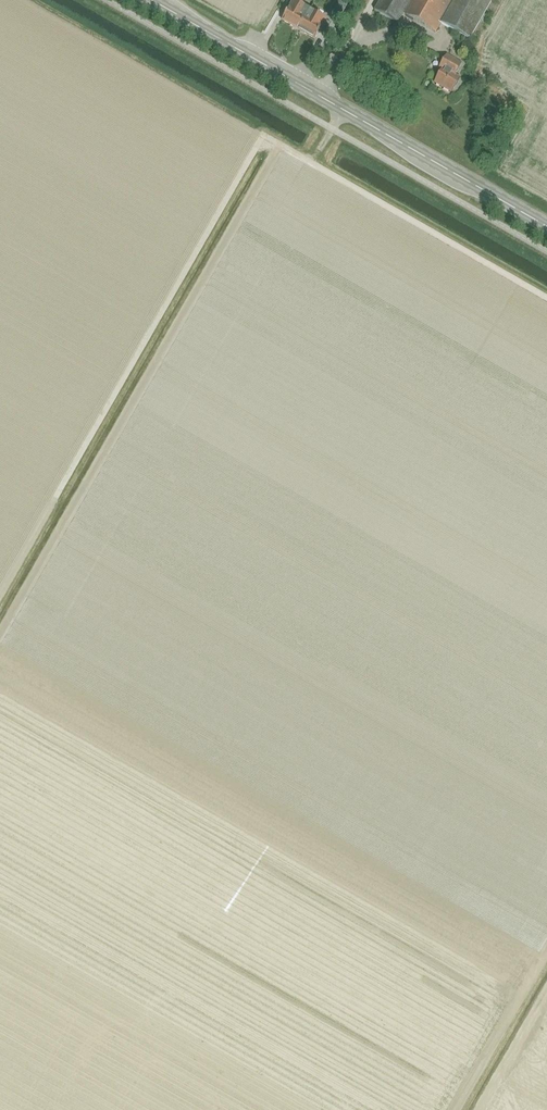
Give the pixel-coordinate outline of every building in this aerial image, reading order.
[(298,29),(309,10),(293,0),(282,20),(298,29)] [(340,16),(348,2),(345,0),(339,0),(332,12),(340,16)] [(374,10),(397,23),(403,14),(435,32),(440,23),(469,39),(491,0),(380,0),(374,10)] [(324,36),(331,24),(326,21),(327,19),(309,10),(298,29),(314,39),(318,32),(324,36)] [(455,75),(462,64),(447,55),(440,67),(442,68),(434,83),(451,93),(460,78),(455,75)]
